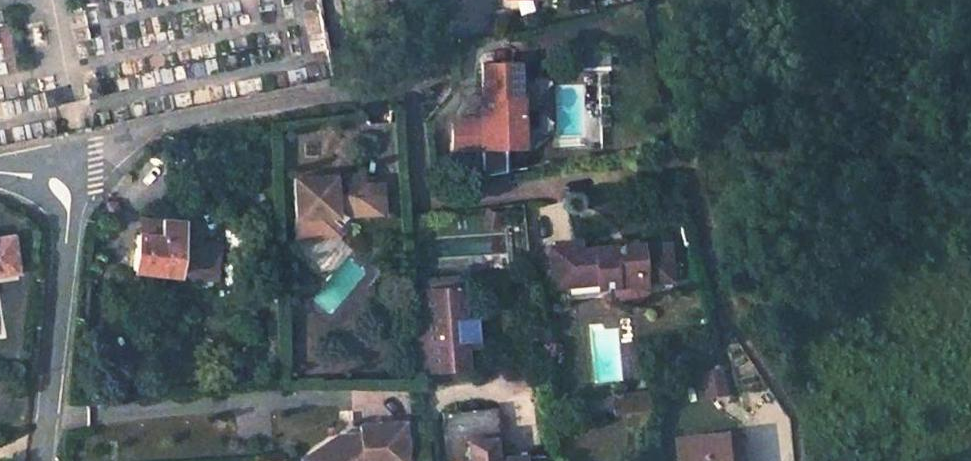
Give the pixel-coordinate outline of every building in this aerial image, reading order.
[(517,56),(482,56),(483,88),(480,88),(481,113),(453,114),(453,142),(482,141),(482,137),(504,136),(504,132),(523,122),(522,87),(518,87),(517,56)] [(523,136),(523,122),(504,132),(504,136),(523,136)] [(328,213),(339,202),(353,202),(353,211),(384,210),(384,180),(364,180),(363,169),(344,170),(345,181),(338,181),(337,170),(296,171),(298,222),(308,222),(308,230),(328,230),(328,213)] [(338,217),(344,211),(353,211),(353,202),(339,202),(328,213),(328,230),(338,231),(338,217)] [(205,272),(211,217),(165,215),(165,233),(142,230),(137,267),(205,272)] [(308,230),(308,222),(298,222),(298,231),(308,230)] [(17,271),(10,237),(0,239),(0,274),(17,271)] [(579,242),(554,244),(558,285),(603,280),(603,285),(620,284),(621,291),(631,297),(643,296),(651,290),(647,241),(588,246),(588,241),(579,242)] [(679,278),(676,241),(648,244),(648,241),(647,241),(651,290),(652,289),(651,281),(679,278)] [(474,362),(468,284),(423,288),(428,366),(474,362)] [(722,367),(705,368),(707,395),(725,393),(722,367)] [(655,408),(653,390),(642,391),(644,409),(655,408)] [(644,409),(642,391),(619,394),(621,411),(644,409)] [(452,415),(455,460),(503,460),(500,411),(452,415)] [(407,422),(364,424),(364,431),(358,431),(358,437),(358,438),(345,438),(342,433),(315,452),(320,460),(408,460),(407,422)] [(751,430),(738,431),(741,460),(753,460),(751,430)] [(690,435),(693,460),(741,460),(738,431),(690,435)] [(309,460),(320,460),(315,452),(306,457),(309,460)]
